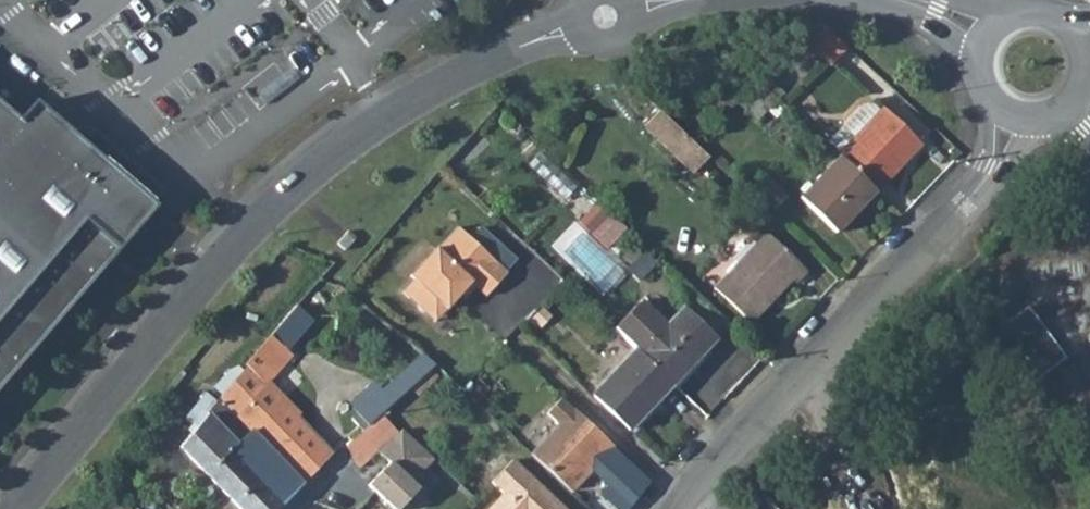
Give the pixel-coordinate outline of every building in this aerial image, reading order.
[(823,25),(809,40),(832,61),(846,47),(823,25)] [(827,137),(840,150),(880,108),(872,100),(859,103),(827,137)] [(157,208),(115,171),(79,140),(38,105),(22,124),(0,105),(0,388),(157,208)] [(661,107),(647,121),(688,160),(702,145),(661,107)] [(840,150),(837,153),(839,155),(876,190),(921,143),(882,107),(880,108),(840,150)] [(115,171),(157,208),(170,193),(91,125),(79,140),(115,171)] [(702,145),(688,160),(696,167),(710,154),(702,145)] [(876,190),(839,155),(799,198),(834,232),(876,190)] [(626,226),(612,213),(593,232),(608,245),(626,226)] [(485,295),(506,272),(459,227),(438,249),(436,247),(410,275),(414,279),(402,291),(424,311),(436,299),(446,309),(471,282),(485,295)] [(765,232),(751,246),(788,281),(791,278),(796,283),(806,271),(765,232)] [(346,233),(337,245),(345,251),(354,239),(346,233)] [(788,281),(751,246),(713,287),(750,321),(788,281)] [(424,311),(434,321),(446,309),(436,299),(424,311)] [(639,300),(613,326),(634,347),(673,384),(716,339),(682,306),(664,325),(639,300)] [(1027,307),(999,328),(1036,379),(1064,358),(1027,307)] [(288,316),(272,336),(288,351),(305,331),(288,316)] [(272,336),(249,364),(268,384),(292,355),(288,351),(272,336)] [(634,347),(591,392),(630,429),(673,384),(634,347)] [(249,364),(221,398),(304,485),(333,455),(268,384),(249,364)] [(181,446),(242,508),(280,508),(304,485),(221,398),(181,446)] [(558,424),(530,454),(571,492),(598,464),(613,478),(628,462),(613,448),(614,447),(573,408),(572,410),(560,399),(546,413),(558,424)] [(335,433),(346,446),(368,425),(356,413),(335,433)] [(377,450),(389,464),(368,484),(394,508),(400,508),(420,487),(414,481),(436,459),(399,429),(377,450)] [(488,508),(566,508),(512,460),(493,481),(504,491),(488,508)]
